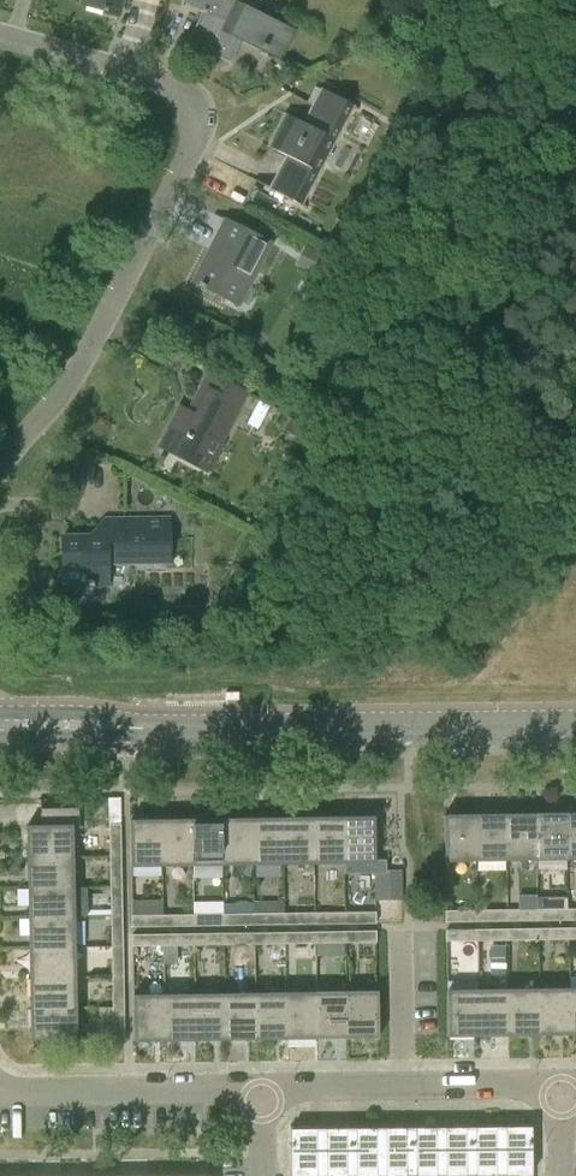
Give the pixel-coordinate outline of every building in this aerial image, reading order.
[(81,4),(119,15),(123,0),(82,0),(81,4)] [(180,8),(182,8),(182,7),(183,2),(202,11),(187,43),(230,64),(242,39),(279,56),(292,30),(254,12),(260,0),(182,0),(180,8)] [(400,55),(411,69),(422,60),(411,46),(400,55)] [(323,91),(306,125),(289,116),(272,148),(291,158),(274,190),(300,204),(352,104),(321,88),(320,89),(323,91)] [(403,101),(396,114),(403,117),(413,123),(420,110),(410,104),(403,101)] [(193,282),(238,305),(270,243),(225,220),(193,282)] [(329,239),(342,246),(347,236),(335,230),(329,239)] [(309,248),(299,267),(325,281),(335,261),(309,248)] [(207,471),(246,394),(208,374),(201,387),(207,390),(194,416),(179,408),(159,446),(207,471)] [(302,428),(290,421),(285,431),(297,438),(302,428)] [(115,522),(116,536),(62,537),(63,585),(108,584),(108,561),(148,561),(148,562),(170,562),(170,521),(115,522)] [(41,809),(41,826),(27,826),(28,857),(74,856),(74,839),(79,839),(79,826),(80,826),(79,809),(41,809)] [(505,816),(506,862),(536,861),(535,815),(505,816)] [(566,861),(565,815),(535,815),(536,861),(566,861)] [(565,815),(566,861),(575,861),(575,815),(565,815)] [(445,862),(475,862),(474,816),(444,816),(445,862)] [(474,816),(475,862),(506,862),(505,816),(474,816)] [(312,819),(313,865),(344,864),(343,818),(312,819)] [(375,861),(374,818),(343,818),(344,864),(344,873),(376,873),(376,900),(402,900),(401,871),(386,871),(386,861),(375,861)] [(252,820),(253,866),(283,865),(282,819),(252,820)] [(282,819),(283,865),(313,865),(312,819),(282,819)] [(191,821),(192,867),(223,866),(222,820),(191,821)] [(222,820),(223,866),(253,866),(252,820),(222,820)] [(131,868),(163,867),(162,821),(130,822),(131,868)] [(162,821),(163,867),(192,867),(191,821),(162,821)] [(119,825),(109,825),(109,856),(120,855),(119,825)] [(120,855),(109,856),(110,886),(120,886),(120,855)] [(74,856),(28,857),(28,887),(75,886),(74,856)] [(75,886),(28,887),(29,917),(75,916),(75,886)] [(120,886),(110,886),(111,916),(121,916),(120,886)] [(537,910),(537,921),(567,921),(568,910),(568,897),(548,897),(537,910)] [(165,911),(192,912),(192,900),(165,900),(165,911)] [(567,921),(575,921),(575,909),(568,910),(567,921)] [(476,911),(476,922),(506,922),(506,910),(476,911)] [(506,910),(506,922),(537,921),(537,910),(506,910)] [(445,911),(446,922),(476,922),(476,911),(445,911)] [(283,914),(283,926),(314,925),(313,913),(283,914)] [(313,913),(314,925),(344,925),(344,913),(313,913)] [(375,913),(344,913),(344,925),(375,924),(375,913)] [(222,915),(223,927),(253,926),(253,914),(222,915)] [(253,914),(253,926),(283,926),(283,914),(253,914)] [(162,916),(162,927),(192,927),(192,915),(162,916)] [(192,915),(192,927),(223,927),(222,915),(192,915)] [(75,916),(29,917),(29,948),(76,947),(75,916)] [(121,916),(111,916),(111,947),(122,946),(121,916)] [(132,928),(162,927),(162,916),(132,916),(132,928)] [(537,941),(537,929),(507,930),(507,941),(537,941)] [(567,940),(567,929),(537,929),(537,941),(567,940)] [(567,929),(567,940),(575,940),(575,929),(567,929)] [(447,930),(447,942),(476,941),(476,930),(447,930)] [(507,941),(507,930),(476,930),(476,941),(507,941)] [(377,943),(377,931),(344,932),(344,944),(377,943)] [(314,944),(314,932),(283,933),(284,944),(314,944)] [(344,944),(344,932),(314,932),(314,944),(344,944)] [(253,945),(253,933),(223,934),(223,945),(253,945)] [(284,944),(283,933),(253,933),(253,945),(284,944)] [(132,935),(132,947),(162,946),(162,934),(132,935)] [(193,946),(192,934),(162,934),(162,946),(193,946)] [(223,945),(223,934),(192,934),(193,946),(223,945)] [(122,946),(111,947),(112,977),(122,977),(122,946)] [(76,947),(29,948),(30,977),(76,977),(76,947)] [(76,977),(30,977),(30,1008),(77,1007),(76,977)] [(122,977),(112,977),(112,1007),(123,1007),(122,977)] [(540,1036),(539,990),(509,991),(510,1036),(540,1036)] [(571,1036),(570,990),(539,990),(540,1036),(571,1036)] [(449,1037),(479,1037),(479,991),(448,991),(449,1037)] [(510,1036),(509,991),(479,991),(479,1037),(510,1036)] [(378,992),(347,993),(348,1039),(379,1038),(378,992)] [(318,1039),(317,993),(287,994),(287,1040),(318,1039)] [(348,1039),(347,993),(317,993),(318,1039),(348,1039)] [(226,1041),(226,994),(195,995),(196,1041),(226,1041)] [(256,1040),(256,994),(226,994),(226,1041),(256,1040)] [(287,1040),(287,994),(256,994),(256,1040),(287,1040)] [(135,1042),(166,1042),(165,995),(134,996),(135,1042)] [(196,1041),(195,995),(165,995),(166,1042),(196,1041)] [(77,1039),(77,1007),(30,1008),(31,1040),(77,1039)] [(113,1039),(124,1039),(123,1007),(112,1007),(113,1039)] [(500,1128),(501,1175),(518,1175),(531,1175),(531,1127),(500,1128)] [(381,1175),(410,1175),(410,1128),(381,1129),(381,1175)] [(410,1175),(427,1175),(441,1175),(441,1128),(410,1128),(410,1175)] [(441,1128),(441,1175),(470,1175),(470,1128),(441,1128)] [(470,1128),(470,1175),(501,1175),(500,1128),(470,1128)] [(321,1129),(291,1130),(292,1175),(321,1175),(321,1129)] [(321,1175),(350,1175),(350,1129),(321,1129),(321,1175)] [(350,1175),(381,1175),(381,1129),(350,1129),(350,1175)]
